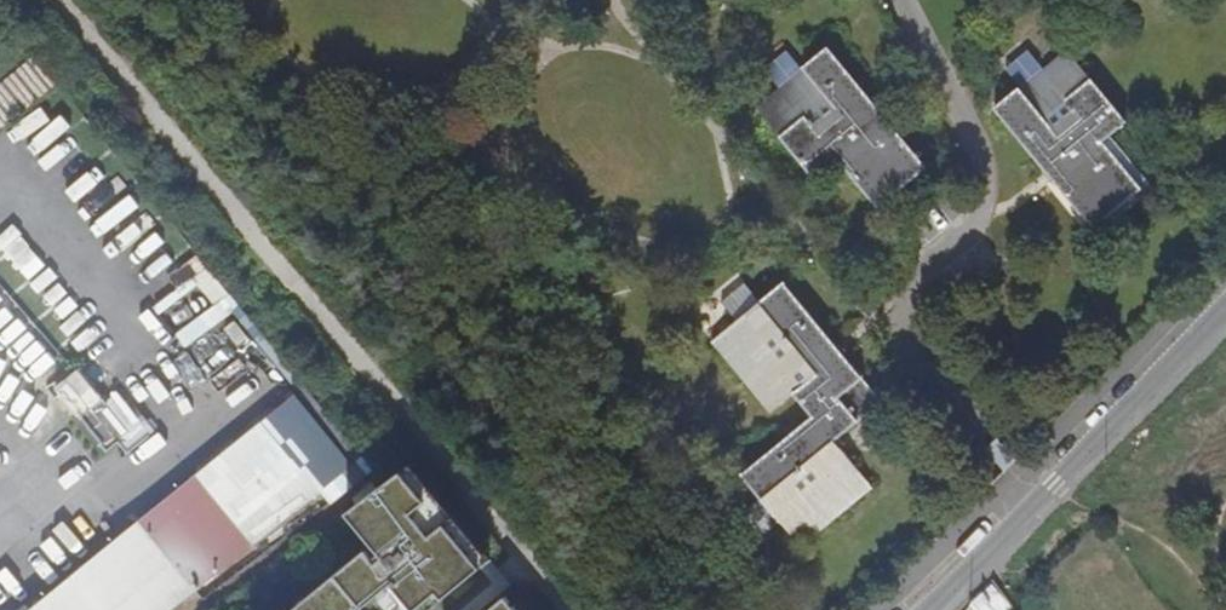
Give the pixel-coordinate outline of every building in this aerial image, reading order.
[(874,202),(922,162),(827,47),(822,51),(822,53),(803,69),(787,50),(764,68),(780,87),(784,92),(760,113),(816,179),(839,160),(874,202)] [(1048,73),(1071,54),(1067,49),(1044,68),(1048,73)] [(1089,222),(1138,182),(1103,140),(1126,121),(1071,54),(1048,73),(1044,68),(1028,50),(1006,68),(1022,87),(1001,104),(1000,103),(994,108),(1089,222)] [(57,83),(35,56),(0,84),(0,128),(57,83)] [(756,108),(760,113),(784,92),(780,87),(756,108)] [(922,162),(874,202),(879,208),(928,168),(922,162)] [(1138,182),(1089,222),(1094,228),(1142,187),(1138,182)] [(0,280),(0,373),(45,341),(0,280)] [(835,440),(883,400),(785,282),(760,302),(745,283),(722,302),(737,321),(733,324),(737,329),(716,346),(771,413),(794,393),(812,415),(742,473),(762,498),(743,514),(763,537),(781,521),(785,525),(789,521),(807,542),(874,486),(835,440)] [(712,342),(716,346),(737,329),(733,324),(712,342)] [(296,426),(284,434),(330,493),(370,462),(306,380),(277,402),(296,426)] [(261,425),(141,522),(196,589),(316,493),(261,425)] [(1026,450),(1014,433),(1002,443),(1016,460),(1026,450)] [(293,609),(414,609),(410,606),(433,588),(443,601),(481,570),(402,473),(347,514),(384,559),(376,565),(365,552),(293,609)] [(71,579),(141,522),(140,520),(29,609),(97,609),(71,579)] [(802,546),(807,542),(789,521),(785,525),(802,546)] [(141,522),(71,579),(97,609),(169,609),(196,589),(141,522)] [(511,587),(491,562),(481,570),(494,586),(465,609),(483,609),(511,587)] [(1013,608),(992,585),(968,605),(973,609),(1010,609),(1013,608)] [(443,601),(433,588),(410,606),(414,609),(432,609),(443,601)] [(505,599),(492,609),(515,609),(505,599)]
